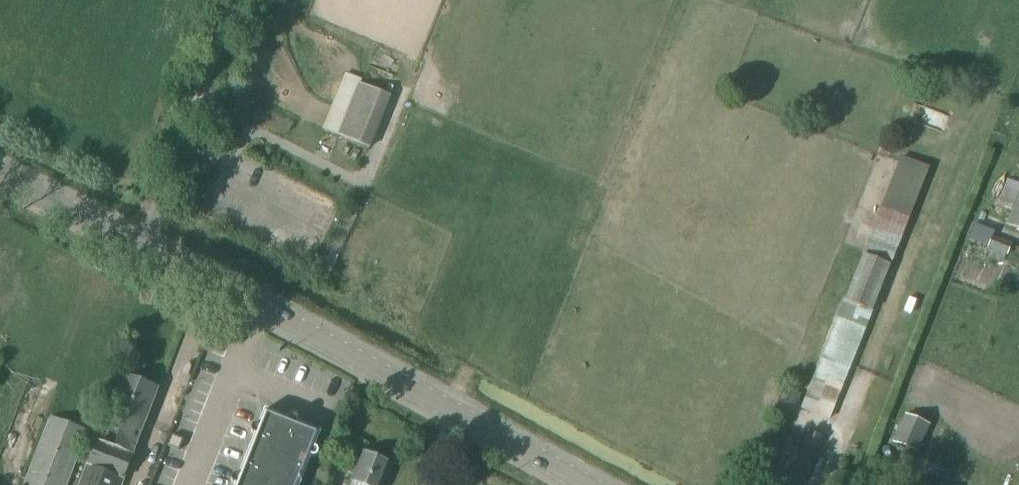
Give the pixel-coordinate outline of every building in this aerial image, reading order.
[(370,148),(391,96),(361,83),(339,136),(370,148)] [(844,301),(837,318),(802,408),(830,420),(930,168),(901,157),(863,254),(845,301),(844,301)] [(1006,225),(1018,230),(1018,194),(1006,225)] [(972,240),(989,247),(988,248),(1008,256),(1013,244),(994,236),(995,233),(978,226),(972,240)] [(97,438),(79,484),(123,484),(160,389),(123,374),(98,439),(97,438)] [(312,457),(314,458),(318,456),(320,452),(318,449),(316,448),(322,431),(298,422),(299,420),(298,416),(294,414),(290,416),(289,418),(266,409),(259,425),(257,424),(253,426),(252,430),(253,434),(256,435),(240,475),(237,474),(233,476),(232,480),(233,484),(236,484),(301,484),(312,457)] [(905,414),(893,443),(918,453),(929,424),(905,414)] [(51,417),(25,484),(68,484),(89,431),(51,417)] [(789,446),(774,483),(780,484),(798,484),(801,479),(806,481),(823,437),(809,431),(801,451),(789,446)] [(180,451),(185,439),(174,435),(169,446),(180,451)] [(352,482),(351,484),(383,484),(392,464),(363,453),(352,482)]
